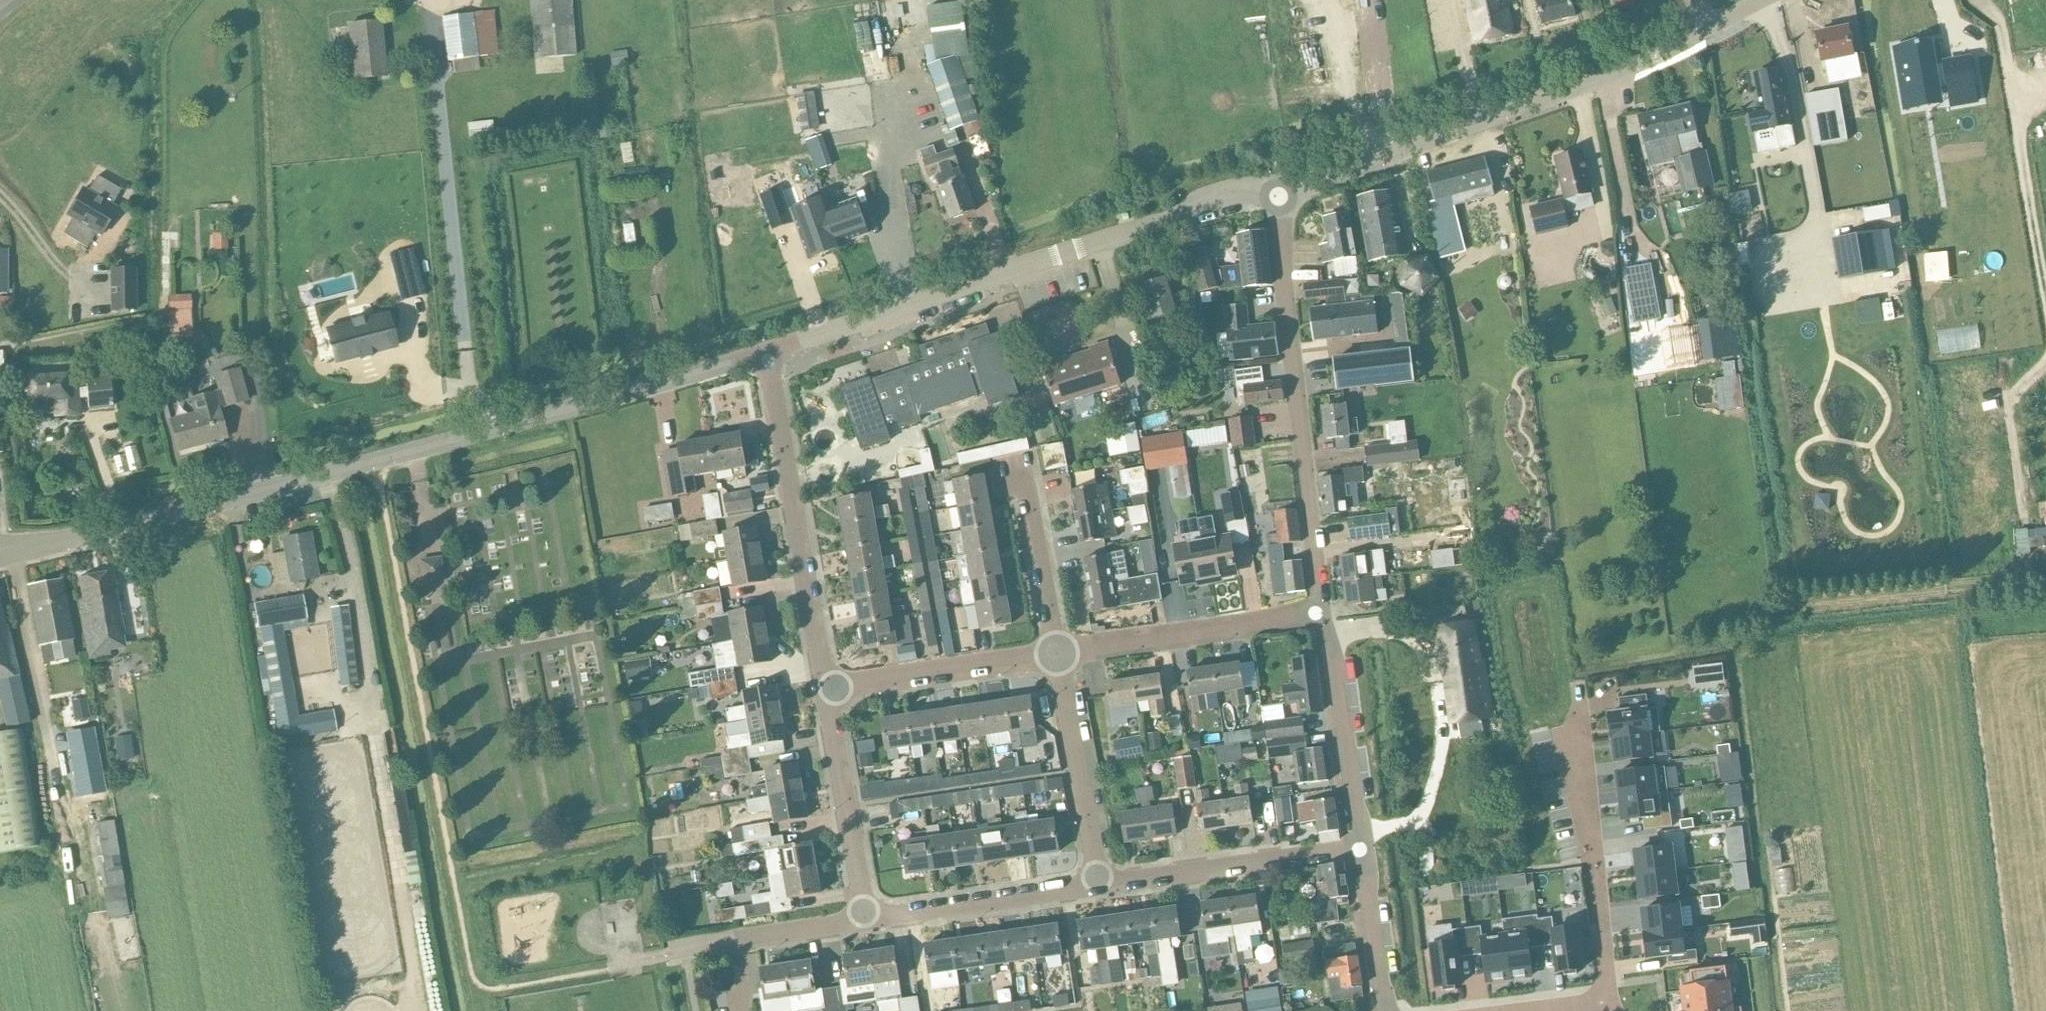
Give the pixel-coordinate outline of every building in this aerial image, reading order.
[(576,55),(571,0),(531,0),(536,58),(576,55)] [(1476,42),(1513,34),(1508,7),(1513,6),(1512,0),(1468,0),(1476,42)] [(1544,24),(1575,16),(1571,0),(1538,0),(1544,24)] [(941,128),(948,148),(959,143),(955,129),(972,123),(977,136),(986,132),(981,118),(978,120),(956,58),(969,56),(961,1),(928,6),(937,62),(927,65),(948,125),(941,128)] [(449,61),(479,57),(473,13),(443,17),(449,61)] [(355,79),(387,76),(381,21),(350,24),(355,79)] [(1825,61),(1830,85),(1846,81),(1842,58),(1854,55),(1848,28),(1817,34),(1823,62),(1825,61)] [(1916,44),(1895,48),(1903,95),(1939,89),(1938,87),(1948,85),(1952,105),(1977,101),(1970,59),(1944,63),(1945,65),(1935,67),(1931,42),(1919,44),(1919,43),(1916,44)] [(1762,108),(1750,110),(1754,132),(1775,128),(1779,150),(1796,146),(1781,70),(1755,75),(1762,108)] [(1848,141),(1839,88),(1805,94),(1814,146),(1848,141)] [(821,129),(815,92),(798,95),(803,132),(821,129)] [(1674,159),(1682,193),(1714,185),(1706,151),(1701,152),(1699,142),(1690,105),(1640,117),(1647,143),(1673,136),(1678,158),(1674,159)] [(469,139),(494,137),(492,120),(467,123),(469,139)] [(803,139),(815,169),(832,162),(820,133),(803,139)] [(934,145),(920,150),(924,160),(929,178),(935,176),(940,188),(951,220),(976,211),(965,179),(963,180),(959,167),(960,166),(954,149),(937,155),(934,145)] [(1531,207),(1537,236),(1569,228),(1566,215),(1595,208),(1591,193),(1581,152),(1557,158),(1568,198),(1563,200),(1562,199),(1531,207)] [(1429,211),(1438,251),(1464,244),(1452,196),(1491,185),(1484,158),(1429,174),(1436,200),(1438,209),(1429,211)] [(112,210),(123,191),(98,176),(89,192),(84,189),(68,216),(73,218),(64,234),(88,248),(97,234),(102,237),(116,212),(112,210)] [(922,191),(921,187),(917,185),(912,186),(910,190),(912,195),(916,196),(920,195),(922,191)] [(1392,192),(1359,198),(1370,260),(1404,254),(1392,192)] [(809,259),(835,250),(822,215),(822,213),(826,212),(830,210),(830,209),(826,198),(792,210),(809,259)] [(822,215),(835,250),(843,247),(842,243),(868,234),(856,200),(830,209),(830,210),(826,212),(822,213),(822,215)] [(1887,202),(1861,207),(1864,219),(1890,215),(1887,202)] [(1321,245),(1324,262),(1357,256),(1349,212),(1325,216),(1330,244),(1321,245)] [(1243,265),(1215,269),(1219,286),(1220,291),(1246,288),(1271,284),(1264,232),(1239,235),(1243,265)] [(1880,232),(1832,240),(1839,280),(1887,272),(1880,232)] [(213,247),(228,246),(227,234),(212,234),(213,247)] [(1215,269),(1209,247),(1189,253),(1199,292),(1219,286),(1215,269)] [(411,249),(389,255),(396,278),(418,272),(411,249)] [(1924,251),(1924,283),(1948,282),(1948,250),(1924,251)] [(1441,281),(1441,280),(1440,276),(1439,272),(1435,267),(1432,264),(1428,262),(1421,261),(1414,263),(1408,268),(1404,274),(1404,281),(1405,287),(1409,293),(1415,297),(1420,298),(1427,298),(1434,294),(1438,289),(1440,285),(1441,281)] [(1651,265),(1625,269),(1635,322),(1660,318),(1651,265)] [(112,270),(113,310),(137,310),(136,270),(112,270)] [(1140,287),(1150,319),(1177,312),(1177,310),(1187,307),(1183,292),(1172,295),(1167,279),(1140,287)] [(1344,280),(1304,283),(1305,301),(1326,299),(1346,297),(1346,296),(1346,294),(1360,293),(1359,279),(1345,280),(1344,280)] [(170,310),(167,310),(169,339),(193,337),(190,302),(190,294),(169,295),(170,310)] [(1312,309),(1315,340),(1377,333),(1374,302),(1373,296),(1361,298),(1361,294),(1346,296),(1346,297),(1326,299),(1327,307),(1312,309)] [(0,297),(0,312),(12,313),(13,298),(0,297)] [(1231,358),(1232,361),(1279,356),(1275,324),(1250,327),(1247,305),(1225,307),(1228,333),(1217,334),(1220,359),(1231,358)] [(351,324),(329,330),(338,362),(360,357),(361,360),(373,356),(372,353),(394,348),(385,315),(363,321),(362,318),(351,321),(351,324)] [(870,378),(841,388),(851,419),(852,420),(862,450),(891,440),(886,424),(899,420),(901,428),(922,421),(921,418),(920,416),(977,396),(978,396),(978,394),(985,392),(990,407),(1020,397),(1014,380),(998,334),(991,337),(986,324),(921,347),(926,361),(912,366),(908,367),(890,373),(871,380),(870,378)] [(1395,340),(1397,352),(1412,350),(1410,339),(1395,340)] [(1041,364),(1055,406),(1120,385),(1107,343),(1090,348),(1091,351),(1061,361),(1060,358),(1041,364)] [(1397,352),(1334,360),(1338,390),(1376,385),(1376,387),(1416,383),(1412,350),(1397,352)] [(1741,377),(1737,377),(1735,363),(1724,364),(1725,379),(1717,380),(1721,411),(1745,408),(1741,377)] [(1234,370),(1239,406),(1247,405),(1284,400),(1282,381),(1264,384),(1262,367),(1234,370)] [(88,397),(89,409),(113,407),(109,368),(91,370),(91,377),(86,377),(87,387),(88,397)] [(171,421),(179,451),(227,438),(219,409),(249,401),(240,368),(215,375),(218,390),(193,395),(197,413),(171,421)] [(68,375),(28,377),(29,401),(55,399),(56,416),(78,415),(78,398),(88,397),(87,387),(77,388),(77,385),(68,385),(68,375)] [(1967,377),(1972,412),(1992,409),(1987,375),(1967,377)] [(1345,406),(1324,408),(1327,439),(1336,438),(1337,450),(1351,449),(1349,435),(1359,433),(1358,417),(1347,419),(1345,406)] [(1235,448),(1255,445),(1251,418),(1231,420),(1235,448)] [(1404,422),(1388,424),(1390,445),(1364,448),(1367,468),(1409,463),(1404,422)] [(1136,423),(1106,428),(1110,455),(1140,450),(1136,423)] [(1186,431),(1189,448),(1229,441),(1226,424),(1186,431)] [(734,469),(736,478),(746,477),(745,467),(747,467),(759,465),(755,443),(743,445),(741,434),(710,439),(715,472),(734,469)] [(1182,434),(1143,441),(1148,472),(1187,466),(1182,434)] [(663,451),(670,497),(698,493),(695,476),(715,472),(710,439),(680,445),(681,448),(663,451)] [(1130,484),(1134,509),(1146,507),(1144,494),(1148,493),(1144,467),(1120,471),(1123,485),(1130,484)] [(1334,477),(1320,479),(1322,498),(1322,499),(1320,499),(1321,502),(1322,502),(1324,515),(1348,512),(1347,509),(1354,508),(1351,484),(1357,483),(1365,482),(1363,467),(1333,471),(1334,477)] [(900,490),(904,512),(913,511),(910,491),(915,490),(913,476),(901,478),(903,490),(900,490)] [(985,476),(944,483),(946,495),(954,493),(954,492),(956,492),(959,506),(989,501),(985,476)] [(1073,490),(1078,518),(1113,512),(1108,484),(1073,490)] [(919,514),(929,512),(925,489),(915,491),(919,514)] [(752,490),(724,495),(728,514),(755,510),(752,490)] [(1222,495),(1227,524),(1245,520),(1240,491),(1222,495)] [(839,500),(843,523),(874,518),(875,520),(891,517),(889,506),(872,508),(870,494),(839,500)] [(959,506),(964,531),(994,525),(989,501),(959,506)] [(643,508),(646,524),(660,521),(658,506),(643,508)] [(1134,509),(1129,510),(1132,527),(1149,524),(1146,507),(1134,509)] [(1277,533),(1267,534),(1269,546),(1271,546),(1273,546),(1279,545),(1302,542),(1298,508),(1274,512),(1277,533)] [(1388,515),(1350,519),(1352,540),(1380,537),(1382,537),(1390,536),(1401,534),(1398,509),(1387,510),(1388,515)] [(913,511),(904,512),(908,538),(918,536),(913,511)] [(929,512),(919,514),(924,538),(933,536),(929,512)] [(1078,518),(1082,544),(1105,540),(1105,539),(1117,537),(1113,512),(1078,518)] [(1203,543),(1208,578),(1237,572),(1231,538),(1218,541),(1213,517),(1199,519),(1203,543)] [(843,523),(848,548),(879,543),(875,520),(874,518),(843,523)] [(1175,549),(1181,583),(1208,578),(1203,543),(1199,519),(1198,520),(1197,518),(1179,522),(1181,538),(1186,537),(1186,542),(1190,542),(1190,546),(1175,549)] [(681,542),(718,535),(716,520),(679,527),(681,542)] [(964,531),(952,533),(954,545),(966,543),(968,555),(998,549),(994,525),(964,531)] [(717,562),(730,560),(761,554),(756,528),(725,534),(727,548),(715,550),(717,562)] [(311,534),(283,539),(291,582),(318,577),(311,534)] [(918,536),(908,538),(913,563),(923,561),(918,536)] [(933,536),(924,538),(928,562),(938,561),(933,536)] [(848,548),(852,573),(883,568),(883,570),(895,568),(893,557),(881,559),(879,543),(848,548)] [(1271,546),(1276,594),(1306,591),(1302,560),(1281,563),(1279,545),(1273,546),(1271,546)] [(961,581),(972,579),(1003,574),(998,549),(968,555),(956,557),(961,581)] [(1109,555),(1085,559),(1091,587),(1114,583),(1114,582),(1130,579),(1125,551),(1109,554),(1109,555)] [(1369,552),(1341,556),(1344,581),(1380,576),(1386,575),(1383,551),(1380,551),(1369,552)] [(761,554),(730,560),(735,587),(766,581),(761,554)] [(440,558),(420,561),(423,581),(443,578),(440,558)] [(923,561),(913,563),(918,589),(927,587),(923,561)] [(938,561),(928,562),(933,585),(942,584),(938,561)] [(1147,577),(1158,575),(1158,574),(1155,563),(1144,565),(1146,576),(1147,577)] [(852,573),(857,600),(888,594),(883,570),(883,568),(852,573)] [(87,641),(90,659),(110,656),(109,651),(126,647),(123,634),(125,634),(113,571),(79,578),(83,599),(79,600),(87,641)] [(961,581),(960,581),(964,605),(977,603),(1007,598),(1003,574),(972,579),(961,581)] [(1114,583),(1091,587),(1095,613),(1117,609),(1117,608),(1162,600),(1158,575),(1147,577),(1146,576),(1130,579),(1114,582),(1114,583)] [(1344,581),(1347,606),(1376,602),(1387,600),(1386,589),(1382,590),(1380,576),(1344,581)] [(40,643),(44,664),(76,657),(72,638),(62,580),(30,586),(40,643)] [(942,584),(933,585),(937,610),(947,608),(942,584)] [(922,612),(932,610),(927,587),(918,589),(922,612)] [(720,588),(677,596),(679,608),(722,600),(720,588)] [(7,728),(31,723),(20,674),(9,624),(2,592),(0,592),(0,700),(7,728)] [(888,594),(857,600),(861,622),(862,625),(906,617),(906,615),(904,607),(890,609),(888,594)] [(256,603),(280,742),(337,732),(333,711),(298,717),(283,631),(309,627),(303,595),(256,603)] [(1007,598),(977,603),(982,629),(1012,623),(1007,598)] [(722,600),(679,608),(682,620),(698,617),(699,621),(712,618),(717,643),(735,640),(735,639),(767,633),(762,608),(730,614),(725,615),(722,600)] [(331,607),(341,687),(358,685),(348,605),(331,607)] [(947,608),(937,610),(942,637),(946,656),(955,654),(952,635),(947,608)] [(926,639),(928,647),(938,645),(932,610),(922,612),(927,639),(926,639)] [(1420,612),(1415,623),(1426,628),(1431,617),(1420,612)] [(906,617),(862,625),(866,650),(897,645),(914,642),(909,616),(906,617)] [(1473,624),(1438,629),(1452,723),(1459,722),(1461,736),(1485,733),(1483,718),(1492,717),(1484,661),(1480,661),(1478,645),(1476,646),(1473,624)] [(717,643),(712,644),(717,669),(734,666),(740,665),(740,667),(772,661),(767,633),(735,639),(735,640),(717,643)] [(1300,701),(1301,714),(1323,711),(1315,656),(1294,659),(1298,685),(1285,687),(1287,703),(1300,701)] [(627,681),(653,676),(651,659),(625,663),(627,681)] [(1690,666),(1693,685),(1725,680),(1722,661),(1690,666)] [(1230,689),(1233,707),(1247,705),(1244,687),(1245,687),(1241,662),(1215,666),(1218,691),(1230,689)] [(707,671),(689,674),(692,689),(710,685),(736,680),(734,666),(717,669),(707,671)] [(1192,695),(1194,713),(1208,711),(1205,693),(1218,691),(1215,666),(1188,670),(1192,695)] [(1150,699),(1152,717),(1166,715),(1163,697),(1164,697),(1161,675),(1134,678),(1138,701),(1150,699)] [(1134,678),(1108,682),(1111,705),(1114,726),(1128,724),(1127,719),(1139,717),(1136,701),(1138,701),(1134,678)] [(736,680),(710,685),(713,699),(739,695),(736,680)] [(747,705),(727,709),(729,722),(735,721),(781,712),(777,686),(745,691),(747,705)] [(1620,713),(1608,715),(1611,739),(1612,739),(1648,734),(1660,732),(1657,709),(1648,710),(1646,695),(1618,699),(1620,713)] [(1031,696),(1006,700),(1011,731),(1013,750),(1023,748),(1020,729),(1036,727),(1031,696)] [(90,718),(87,698),(71,701),(75,721),(90,718)] [(986,735),(1010,731),(1006,700),(981,704),(986,735)] [(981,704),(957,708),(962,738),(986,735),(981,704)] [(957,708),(933,711),(937,742),(962,738),(957,708)] [(912,746),(914,759),(923,758),(922,744),(937,742),(933,711),(908,715),(913,746),(912,746)] [(701,767),(708,766),(750,758),(750,759),(786,753),(783,740),(786,739),(781,712),(735,721),(740,747),(721,750),(722,756),(700,760),(701,767)] [(888,749),(889,761),(899,759),(898,748),(912,746),(913,746),(908,715),(883,719),(888,749)] [(1285,719),(1264,722),(1265,726),(1267,738),(1267,741),(1305,736),(1303,717),(1285,719)] [(1265,726),(1251,728),(1253,740),(1267,738),(1265,726)] [(24,728),(0,731),(0,852),(42,846),(24,728)] [(77,797),(105,792),(93,729),(65,734),(77,797)] [(1648,734),(1612,739),(1615,762),(1651,758),(1665,756),(1662,732),(1660,732),(1648,734)] [(1113,738),(1115,758),(1142,756),(1141,736),(1113,738)] [(1189,750),(1202,748),(1200,736),(1187,737),(1189,750)] [(1305,736),(1267,741),(1270,759),(1295,756),(1300,784),(1329,779),(1324,748),(1307,751),(1305,736)] [(133,758),(130,737),(114,739),(117,760),(133,758)] [(1729,745),(1716,746),(1717,755),(1730,753),(1729,745)] [(1245,762),(1258,760),(1257,747),(1243,749),(1245,762)] [(1174,759),(1179,790),(1197,787),(1192,757),(1190,757),(1189,751),(1175,753),(1176,759),(1174,759)] [(1730,753),(1717,755),(1718,764),(1731,762),(1730,753)] [(753,774),(750,759),(750,758),(708,766),(711,781),(753,774)] [(753,788),(754,798),(803,789),(798,763),(767,769),(769,785),(753,788)] [(1016,768),(1018,778),(1043,774),(1041,764),(1016,768)] [(1664,767),(1616,773),(1620,797),(1667,791),(1664,767)] [(1016,768),(992,772),(993,782),(1018,778),(1016,768)] [(992,772),(967,775),(969,785),(993,782),(992,772)] [(942,775),(918,778),(920,793),(944,789),(942,775)] [(942,775),(944,789),(969,785),(967,775),(943,779),(943,775),(942,775)] [(918,778),(886,783),(888,798),(920,793),(918,778)] [(1050,780),(1023,784),(1024,795),(1051,791),(1050,780)] [(1023,784),(998,787),(1000,798),(1024,795),(1023,784)] [(1225,802),(1229,827),(1254,823),(1251,798),(1249,798),(1247,784),(1235,786),(1237,800),(1225,802)] [(1144,788),(1152,838),(1176,834),(1172,804),(1151,807),(1150,802),(1155,801),(1152,786),(1144,788)] [(998,787),(973,791),(975,802),(1000,798),(998,787)] [(1122,812),(1127,842),(1152,838),(1144,788),(1135,789),(1137,804),(1142,803),(1143,809),(1122,812)] [(406,805),(403,789),(393,791),(395,807),(406,805)] [(774,811),(776,823),(808,817),(803,789),(754,798),(755,800),(747,801),(749,815),(774,811)] [(1196,791),(1202,831),(1229,827),(1225,802),(1211,804),(1208,790),(1196,791)] [(973,791),(948,794),(950,805),(975,802),(973,791)] [(1667,791),(1620,797),(1623,821),(1642,818),(1644,830),(1672,827),(1667,791)] [(923,798),(925,809),(950,805),(948,794),(932,797),(923,798)] [(1294,823),(1291,797),(1275,799),(1278,825),(1294,823)] [(914,800),(898,802),(900,813),(907,812),(925,809),(923,798),(914,800)] [(1319,820),(1322,842),(1340,839),(1334,799),(1299,804),(1302,823),(1319,820)] [(1603,821),(1616,822),(1616,807),(1604,806),(1603,821)] [(1033,855),(1028,817),(1027,812),(1015,814),(1016,826),(1004,827),(1009,859),(1033,855)] [(1054,820),(1040,822),(1039,815),(1028,817),(1033,855),(1059,851),(1054,820)] [(1680,830),(1694,828),(1693,819),(1679,821),(1680,830)] [(114,821),(96,824),(101,857),(98,858),(108,917),(129,914),(114,821)] [(763,839),(772,837),(770,824),(731,830),(734,844),(763,839)] [(1004,827),(990,830),(989,824),(978,826),(979,831),(984,862),(1009,859),(1004,827)] [(929,839),(934,870),(959,866),(954,835),(940,837),(939,826),(927,827),(927,831),(928,839),(929,839)] [(1743,826),(1725,828),(1729,863),(1747,861),(1743,826)] [(929,839),(928,839),(927,831),(916,833),(917,840),(904,842),(908,874),(934,870),(929,839)] [(954,835),(959,866),(984,862),(979,831),(954,835)] [(765,851),(763,839),(734,844),(736,855),(736,857),(765,851)] [(785,848),(765,851),(770,876),(787,873),(787,874),(816,868),(812,843),(785,848)] [(1671,847),(1635,852),(1638,876),(1674,871),(1671,847)] [(1311,900),(1314,924),(1339,920),(1337,905),(1349,903),(1348,896),(1349,896),(1344,862),(1318,866),(1323,898),(1311,900)] [(770,876),(769,876),(773,893),(774,901),(791,898),(821,892),(816,868),(787,874),(787,873),(770,876)] [(1674,871),(1638,876),(1641,900),(1677,895),(1674,871)] [(70,875),(73,923),(86,923),(84,874),(70,875)] [(1499,892),(1497,878),(1479,880),(1481,894),(1499,892)] [(745,906),(721,911),(723,923),(737,920),(740,920),(747,919),(773,913),(776,913),(774,901),(773,893),(753,897),(754,905),(745,906)] [(1230,942),(1229,942),(1230,950),(1237,949),(1238,951),(1244,950),(1244,952),(1252,950),(1251,939),(1251,936),(1263,934),(1261,919),(1258,894),(1230,898),(1234,923),(1236,936),(1230,937),(1230,942)] [(1298,915),(1295,894),(1277,896),(1280,917),(1298,915)] [(1719,895),(1702,897),(1703,910),(1721,907),(1719,895)] [(1205,930),(1199,931),(1203,958),(1231,954),(1230,950),(1229,942),(1230,942),(1230,937),(1236,936),(1234,923),(1230,898),(1201,902),(1205,930)] [(1678,906),(1642,910),(1645,933),(1681,929),(1678,906)] [(1153,911),(1163,977),(1164,985),(1178,982),(1173,949),(1171,950),(1169,939),(1183,937),(1178,907),(1153,911)] [(1145,942),(1152,979),(1163,977),(1153,911),(1129,914),(1134,944),(1145,942)] [(1104,918),(1114,983),(1123,982),(1118,946),(1134,944),(1129,914),(1104,918)] [(1537,916),(1502,921),(1504,937),(1509,980),(1532,977),(1528,950),(1542,948),(1538,921),(1537,916)] [(1104,918),(1079,922),(1083,952),(1097,949),(1098,964),(1089,965),(1093,987),(1114,983),(1104,918)] [(1551,919),(1538,921),(1542,948),(1555,946),(1558,973),(1563,972),(1564,976),(1577,975),(1577,971),(1582,970),(1578,944),(1582,943),(1581,930),(1576,931),(1576,927),(1553,931),(1551,919)] [(1730,937),(1766,933),(1764,919),(1763,919),(1729,923),(1730,937)] [(1035,959),(1036,964),(1047,963),(1047,957),(1063,955),(1059,925),(1032,929),(1036,959),(1035,959)] [(1481,927),(1466,929),(1470,957),(1483,956),(1487,983),(1509,980),(1504,937),(1482,940),(1481,927)] [(1006,933),(1010,963),(1035,959),(1036,959),(1032,929),(1006,933)] [(1432,950),(1428,950),(1429,963),(1433,963),(1437,989),(1442,988),(1443,992),(1456,991),(1455,987),(1460,986),(1457,959),(1470,957),(1466,929),(1452,931),(1454,944),(1431,946),(1432,950)] [(1645,933),(1644,933),(1647,958),(1667,956),(1668,964),(1697,960),(1696,950),(1684,952),(1681,929),(1645,933)] [(984,967),(985,977),(996,975),(995,965),(1010,963),(1006,933),(980,937),(984,967)] [(980,937),(954,941),(960,980),(971,979),(970,969),(984,967),(980,937)] [(1282,943),(1285,962),(1315,957),(1312,939),(1282,943)] [(954,941),(927,945),(932,974),(945,972),(946,982),(960,980),(954,941)] [(1324,948),(1331,994),(1353,991),(1352,987),(1363,986),(1358,956),(1357,957),(1355,944),(1324,948)] [(1237,949),(1230,950),(1231,954),(1233,966),(1245,964),(1244,952),(1244,950),(1238,951),(1237,949)] [(900,1010),(920,1010),(918,997),(902,999),(895,950),(869,953),(877,1001),(877,1004),(899,1000),(900,1010)] [(831,989),(834,1010),(847,1008),(847,1005),(877,1001),(869,953),(846,957),(849,978),(840,980),(841,988),(831,989)] [(787,966),(793,1006),(794,1010),(821,1010),(823,1010),(820,991),(817,991),(812,962),(787,966)] [(761,969),(765,995),(761,996),(764,1010),(794,1010),(793,1006),(787,966),(761,969)] [(1681,973),(1686,1010),(1742,1010),(1742,1008),(1731,1009),(1725,967),(1722,968),(1681,973)] [(1294,971),(1281,973),(1283,987),(1296,985),(1294,971)] [(820,991),(823,1010),(834,1010),(831,989),(820,991)] [(1247,994),(1248,1010),(1263,1010),(1260,992),(1247,994)] [(1018,1010),(1031,1010),(1029,1000),(1016,1002),(1018,1010)] [(1016,1002),(990,1006),(991,1010),(1018,1010),(1016,1002)]
